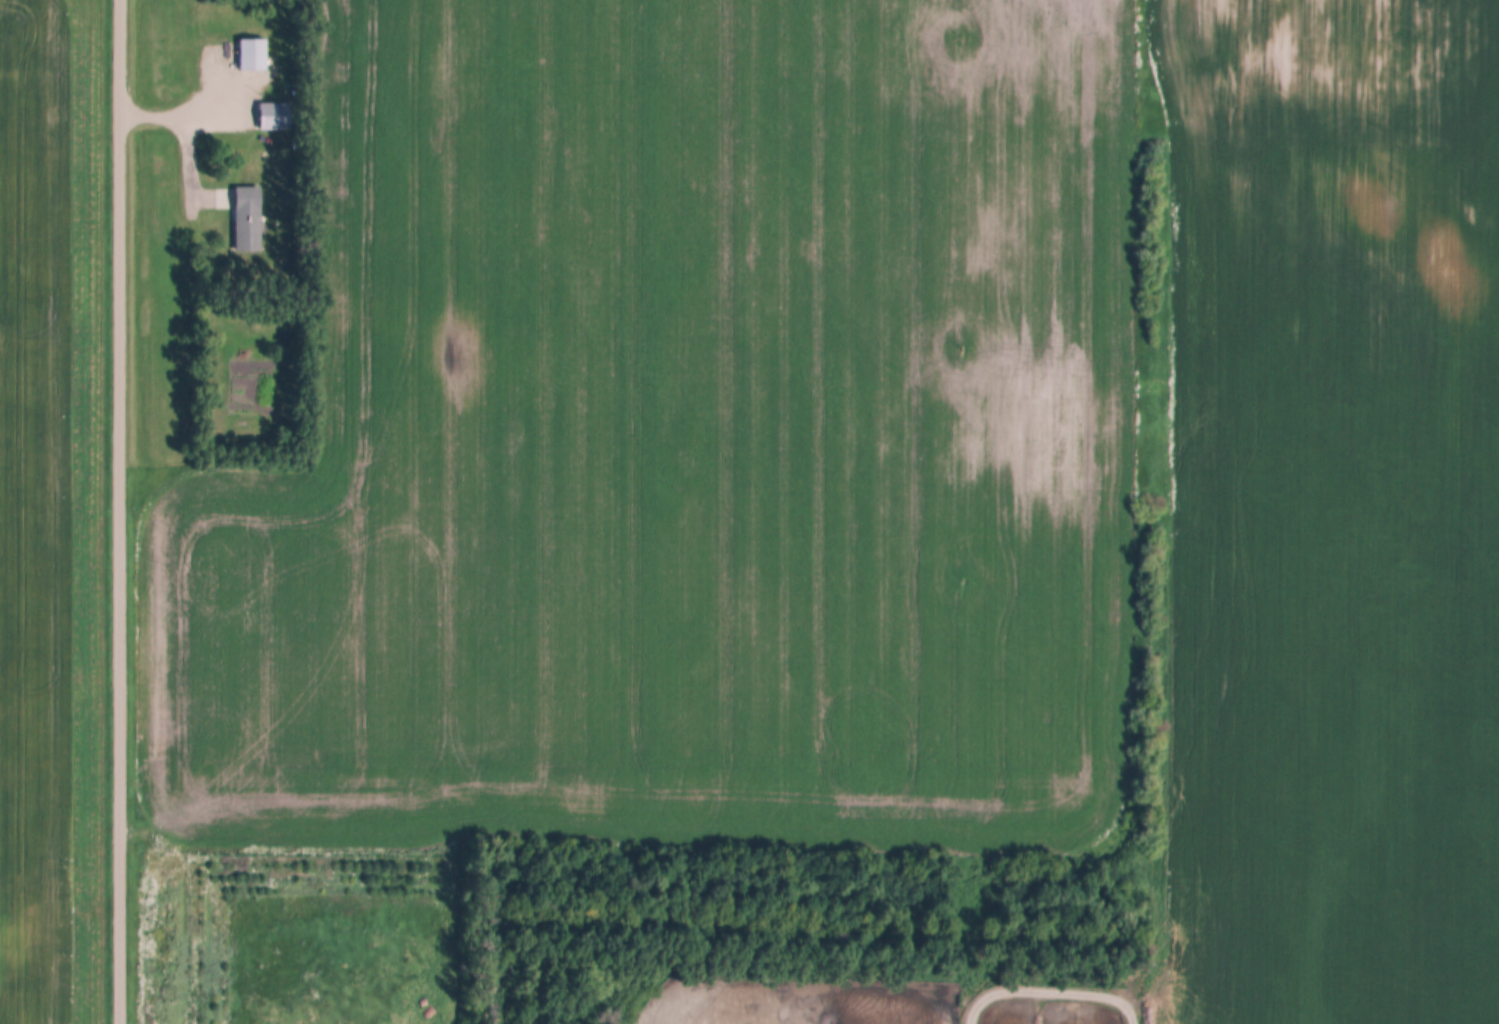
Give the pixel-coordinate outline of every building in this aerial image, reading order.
[(239,39),(239,72),(268,72),(268,39),(239,39)] [(222,210),(248,210),(248,188),(222,188),(222,210)]
